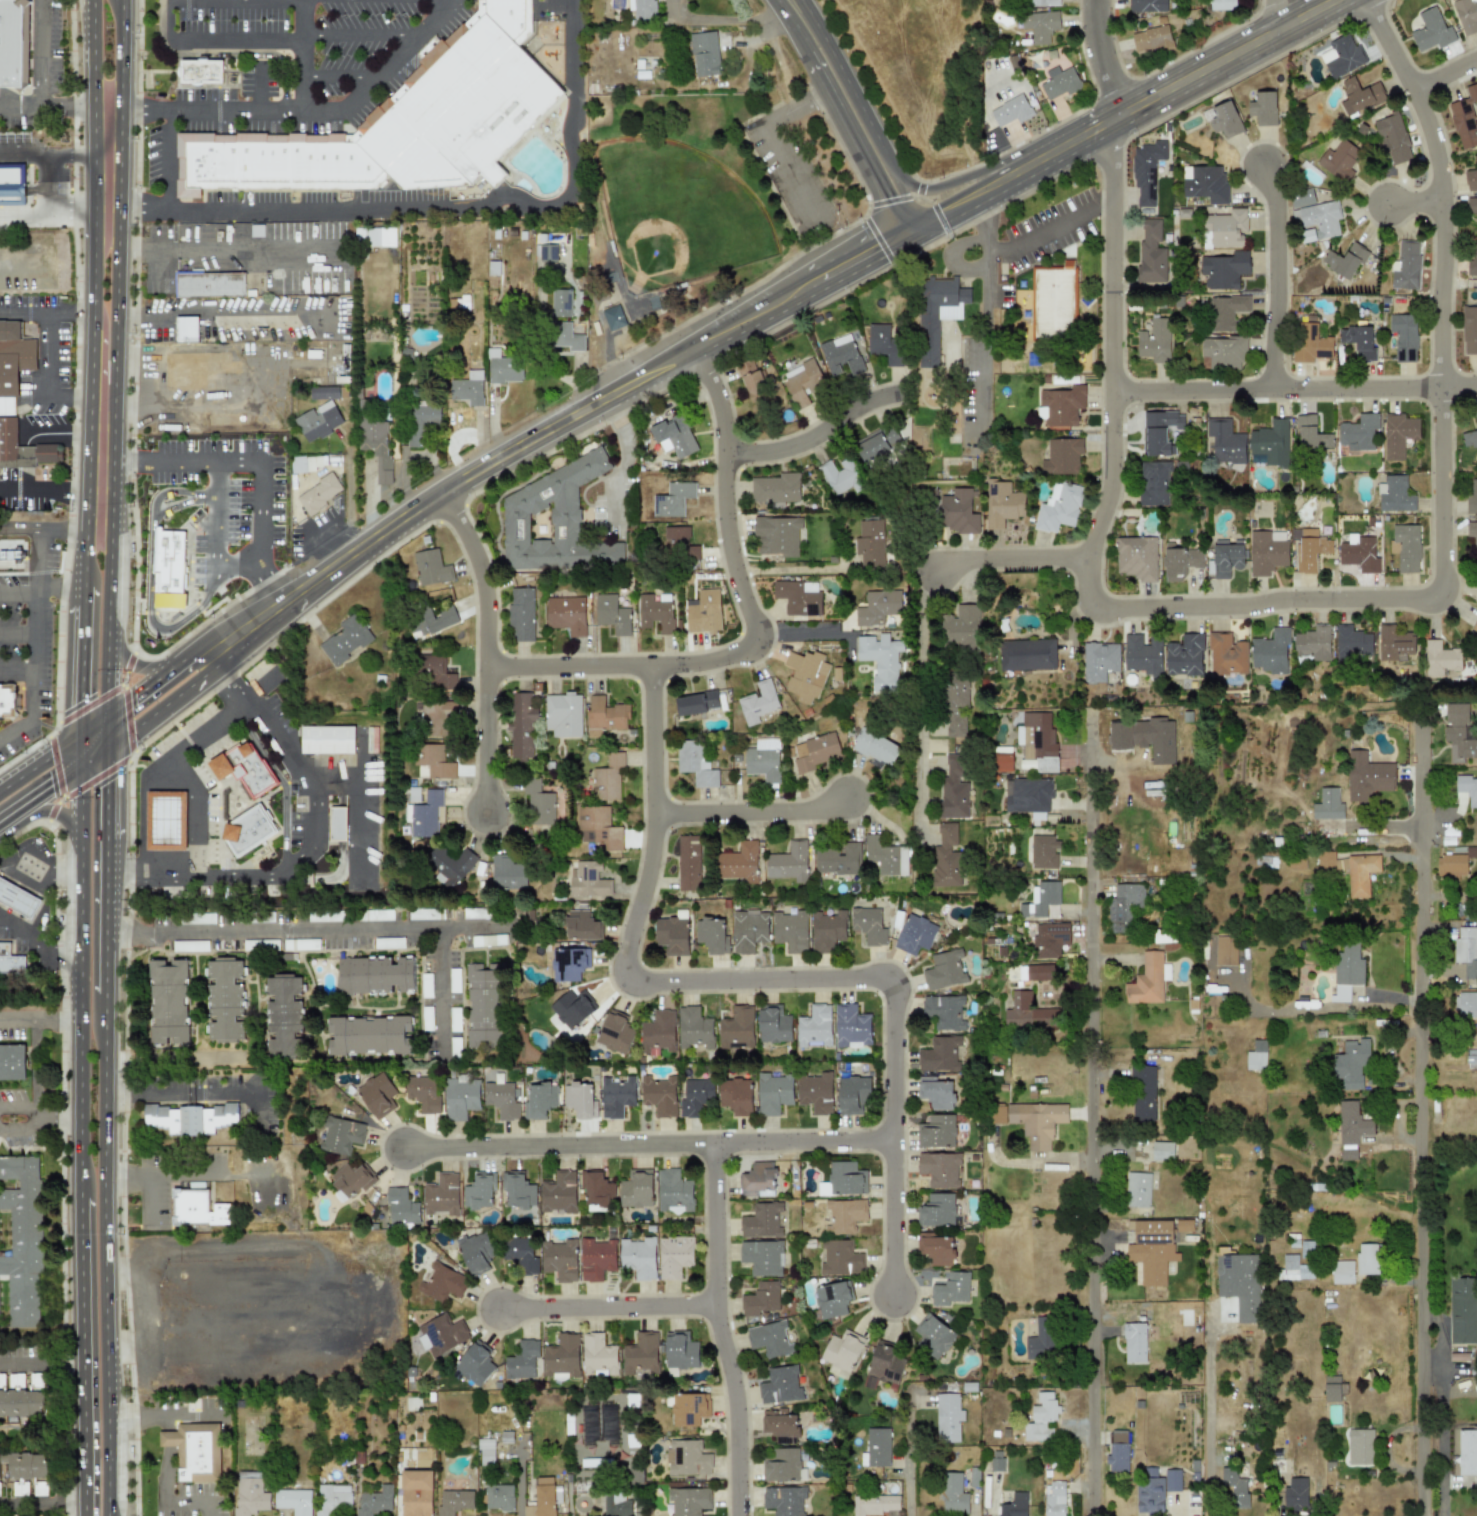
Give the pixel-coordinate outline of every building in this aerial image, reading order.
[(23,87),(23,71),(28,71),(28,0),(0,0),(0,87),(23,87)] [(176,135),(177,198),(201,197),(201,190),(375,187),(387,174),(400,187),(469,186),(480,175),(492,188),(506,174),(493,161),(563,92),(517,46),(531,32),(530,0),(477,0),(477,9),(446,40),(439,40),(419,60),(419,66),(352,132),(176,135)] [(627,10),(633,10),(633,20),(653,19),(653,0),(627,0),(627,10)] [(1167,12),(1167,0),(1129,0),(1129,12),(1167,12)] [(1211,11),(1236,10),(1235,0),(1211,0),(1211,11)] [(1476,31),(1476,28),(1475,22),(1476,21),(1476,0),(1452,0),(1462,36),(1476,31)] [(1409,32),(1418,54),(1455,38),(1450,26),(1445,28),(1435,5),(1417,13),(1422,26),(1409,32)] [(1031,45),(1050,44),(1050,31),(1059,31),(1059,11),(1021,13),(1021,29),(1031,28),(1031,45)] [(1131,33),(1135,55),(1173,47),(1168,26),(1131,33)] [(689,34),(694,77),(720,74),(715,31),(689,34)] [(1319,54),(1331,80),(1367,62),(1358,44),(1354,46),(1347,33),(1327,42),(1330,48),(1319,54)] [(180,60),(181,84),(224,84),(223,60),(180,60)] [(1048,102),(1081,86),(1071,66),(1059,72),(1056,65),(1045,71),(1049,80),(1039,85),(1048,102)] [(1386,98),(1378,81),(1360,90),(1353,75),(1340,81),(1347,96),(1338,100),(1347,117),(1386,98)] [(1476,145),(1476,127),(1470,103),(1476,101),(1476,83),(1464,86),(1467,98),(1447,104),(1460,150),(1476,145)] [(1256,126),(1276,125),(1275,91),(1254,92),(1255,101),(1250,101),(1251,112),(1256,112),(1256,126)] [(1032,117),(1024,95),(989,108),(996,127),(1016,119),(1017,122),(1032,117)] [(1219,127),(1225,139),(1244,131),(1229,100),(1201,112),(1206,122),(1210,120),(1214,129),(1219,127)] [(1373,121),(1385,164),(1411,157),(1399,113),(1373,121)] [(1326,149),(1316,162),(1342,182),(1364,154),(1342,138),(1331,153),(1326,149)] [(1154,160),(1166,160),(1166,140),(1152,140),(1152,145),(1134,145),(1134,208),(1154,208),(1154,160)] [(24,206),(24,164),(0,164),(0,206),(24,206)] [(1208,204),(1228,204),(1227,174),(1220,174),(1220,166),(1182,166),(1183,197),(1208,197),(1208,204)] [(1465,171),(1466,188),(1476,187),(1476,169),(1465,171)] [(1289,193),(1292,208),(1315,204),(1312,189),(1289,193)] [(1467,198),(1467,213),(1476,213),(1476,233),(1476,198),(1467,198)] [(1340,235),(1336,219),(1340,218),(1337,200),(1291,209),(1294,230),(1299,229),(1302,242),(1340,235)] [(1242,246),(1242,232),(1247,232),(1246,208),(1229,208),(1229,214),(1202,215),(1203,229),(1210,229),(1211,247),(1242,246)] [(1166,283),(1166,248),(1159,247),(1160,219),(1140,219),(1139,282),(1166,283)] [(394,227),(366,228),(366,246),(395,246),(394,227)] [(1397,261),(1391,261),(1390,288),(1418,289),(1419,241),(1398,241),(1397,261)] [(1471,241),(1471,255),(1467,255),(1467,276),(1476,276),(1476,241),(1471,241)] [(1326,251),(1320,265),(1349,279),(1357,263),(1362,265),(1369,251),(1351,242),(1343,259),(1326,251)] [(538,245),(539,260),(556,260),(555,245),(538,245)] [(1202,257),(1202,290),(1239,289),(1238,275),(1249,274),(1249,251),(1232,251),(1232,257),(1202,257)] [(1034,337),(1073,337),(1072,259),(1063,259),(1063,267),(1033,267),(1034,337)] [(244,272),(175,273),(176,297),(244,296),(244,272)] [(919,278),(918,366),(938,366),(939,319),(962,320),(962,304),(970,304),(970,288),(957,288),(957,278),(919,278)] [(570,317),(570,289),(551,289),(551,316),(570,317)] [(1249,296),(1207,297),(1208,332),(1235,331),(1234,312),(1249,312),(1249,296)] [(618,304),(600,310),(608,331),(625,325),(618,304)] [(1462,307),(1463,354),(1476,354),(1476,306),(1462,307)] [(1389,315),(1389,332),(1395,332),(1395,362),(1416,362),(1415,314),(1389,315)] [(197,316),(175,316),(175,343),(198,342),(197,316)] [(1137,357),(1151,357),(1151,362),(1169,362),(1169,317),(1150,317),(1150,330),(1137,331),(1137,357)] [(14,398),(18,398),(17,371),(36,370),(36,339),(21,339),(21,321),(0,321),(0,415),(14,415),(14,398)] [(584,351),(583,334),(571,335),(570,322),(552,322),(552,346),(568,346),(568,351),(584,351)] [(1332,337),(1317,336),(1317,323),(1294,322),(1294,362),(1313,362),(1313,358),(1332,359),(1332,337)] [(1372,327),(1338,326),(1338,343),(1355,344),(1355,361),(1375,362),(1376,348),(1371,348),(1372,327)] [(830,378),(843,373),(839,363),(846,361),(852,374),(864,370),(849,333),(818,345),(830,378)] [(1201,337),(1201,368),(1239,369),(1240,351),(1246,351),(1246,338),(1201,337)] [(204,374),(230,373),(230,352),(162,354),(163,388),(204,387),(204,374)] [(489,382),(523,382),(523,358),(489,358),(489,382)] [(750,405),(769,399),(755,359),(736,365),(750,405)] [(792,400),(825,385),(813,359),(780,373),(792,400)] [(467,399),(468,406),(482,406),(482,370),(467,370),(467,380),(450,380),(450,400),(467,399)] [(1039,390),(1038,418),(1044,418),(1044,426),(1077,427),(1077,409),(1084,409),(1084,385),(1070,385),(1070,390),(1039,390)] [(310,399),(338,399),(338,386),(310,387),(310,399)] [(293,419),(307,444),(331,431),(330,429),(343,422),(330,399),(314,408),(313,408),(293,419)] [(408,447),(420,447),(421,424),(439,424),(440,406),(409,405),(408,447)] [(1143,412),(1142,456),(1170,456),(1170,440),(1166,440),(1166,427),(1183,427),(1184,412),(1143,412)] [(698,450),(681,413),(668,419),(649,428),(656,445),(669,439),(678,459),(698,450)] [(1338,445),(1346,445),(1346,450),(1374,450),(1374,429),(1378,429),(1378,413),(1358,413),(1358,423),(1338,423),(1338,445)] [(1403,461),(1404,440),(1418,440),(1419,418),(1404,418),(1404,414),(1385,413),(1384,460),(1403,461)] [(1332,434),(1315,434),(1315,415),(1297,415),(1298,449),(1333,449),(1332,434)] [(36,467),(36,462),(60,462),(60,444),(16,445),(16,417),(0,417),(0,468),(36,467)] [(388,484),(388,418),(358,418),(359,449),(375,449),(375,484),(388,484)] [(1245,433),(1230,433),(1230,418),(1206,418),(1206,438),(1213,438),(1213,457),(1209,457),(1209,466),(1245,466),(1245,433)] [(1249,455),(1265,455),(1265,465),(1288,465),(1288,418),(1271,418),(1271,429),(1249,429),(1249,455)] [(865,463),(902,444),(894,430),(887,434),(883,428),(854,443),(865,463)] [(1461,433),(1463,448),(1476,446),(1476,431),(1461,433)] [(1078,473),(1078,454),(1083,454),(1083,438),(1046,439),(1047,459),(1040,460),(1041,474),(1078,473)] [(579,544),(577,486),(612,469),(601,447),(501,496),(505,505),(502,505),(504,571),(544,569),(550,566),(590,565),(593,563),(624,562),(623,541),(585,543),(583,544),(579,544)] [(854,486),(856,490),(865,485),(849,455),(837,462),(841,469),(834,472),(829,462),(818,468),(833,497),(854,486)] [(290,457),(291,473),(314,472),(313,456),(290,457)] [(1251,467),(1264,467),(1264,456),(1251,456),(1251,467)] [(1140,506),(1169,505),(1168,461),(1140,462),(1140,506)] [(317,481),(315,478),(332,467),(345,488),(326,500),(327,504),(307,517),(294,496),(317,481)] [(751,478),(751,502),(799,501),(799,472),(777,473),(777,477),(751,478)] [(1379,511),(1414,510),(1414,495),(1407,495),(1406,474),(1384,475),(1385,493),(1379,493),(1379,511)] [(1468,479),(1468,514),(1476,514),(1476,479),(1468,479)] [(1003,528),(1003,518),(1024,518),(1024,492),(1009,492),(1009,481),(986,481),(986,528),(1003,528)] [(1033,528),(1055,533),(1057,523),(1074,527),(1082,487),(1052,481),(1046,505),(1039,503),(1033,528)] [(653,495),(652,516),(683,517),(684,498),(695,498),(695,482),(667,482),(667,496),(653,495)] [(978,513),(970,513),(970,488),(951,488),(951,495),(940,495),(939,532),(978,533),(978,513)] [(801,517),(754,517),(754,538),(759,538),(759,555),(797,555),(797,528),(801,528),(801,517)] [(883,519),(858,520),(859,566),(884,565),(883,519)] [(1466,522),(1467,537),(1474,537),(1474,558),(1476,558),(1476,522),(1466,522)] [(153,608),(186,609),(186,593),(183,593),(184,531),(162,531),(162,525),(155,525),(153,608)] [(1397,553),(1397,572),(1419,573),(1420,525),(1390,525),(1390,553),(1397,553)] [(699,545),(688,545),(688,526),(657,527),(658,549),(680,549),(680,563),(699,563),(699,545)] [(1296,573),(1316,573),(1316,554),(1333,553),(1332,538),(1317,538),(1317,529),(1296,529),(1296,573)] [(1287,565),(1286,531),(1249,532),(1250,576),(1270,576),(1270,566),(1287,565)] [(421,535),(423,543),(430,541),(429,534),(421,535)] [(1379,573),(1379,558),(1374,558),(1374,536),(1347,537),(1348,542),(1337,542),(1337,564),(1359,564),(1359,573),(1379,573)] [(1156,582),(1156,537),(1115,537),(1115,574),(1134,574),(1134,581),(1156,582)] [(1230,577),(1230,569),(1243,569),(1243,540),(1233,540),(1233,544),(1212,544),(1212,562),(1206,562),(1207,578),(1230,577)] [(411,551),(418,585),(453,578),(450,563),(441,565),(437,546),(411,551)] [(1163,582),(1187,581),(1187,568),(1203,568),(1203,549),(1163,550),(1163,582)] [(773,581),(773,598),(785,599),(785,615),(820,616),(821,592),(816,591),(816,581),(773,581)] [(533,587),(509,588),(510,640),(534,639),(533,587)] [(721,631),(719,588),(697,589),(697,599),(684,600),(686,632),(721,631)] [(595,625),(614,624),(614,636),(630,636),(629,607),(616,607),(616,593),(595,594),(595,625)] [(673,634),(672,601),(652,601),(652,593),(637,594),(638,628),(656,628),(656,635),(673,634)] [(546,597),(546,627),(568,627),(568,637),(585,637),(584,596),(546,597)] [(452,605),(458,620),(439,628),(439,631),(425,637),(427,642),(415,647),(410,633),(411,630),(405,615),(430,604),(434,613),(452,605)] [(978,650),(979,605),(956,604),(955,617),(945,616),(945,649),(978,650)] [(319,645),(334,665),(374,637),(355,611),(338,623),(342,628),(319,645)] [(1336,661),(1355,661),(1355,656),(1372,656),(1372,632),(1352,632),(1352,625),(1336,624),(1336,661)] [(1415,633),(1394,634),(1394,624),(1378,624),(1379,661),(1406,660),(1406,654),(1415,654),(1415,633)] [(1329,660),(1329,625),(1312,626),(1312,632),(1293,632),(1294,655),(1311,655),(1311,660),(1329,660)] [(1250,639),(1250,671),(1287,671),(1287,627),(1271,627),(1271,639),(1250,639)] [(1209,675),(1247,674),(1246,641),(1230,641),(1230,632),(1208,633),(1209,675)] [(872,693),(897,692),(896,652),(902,652),(902,641),(888,641),(888,633),(876,633),(876,636),(856,636),(856,661),(872,660),(872,693)] [(1202,675),(1201,633),(1181,634),(1181,643),(1165,643),(1165,676),(1202,675)] [(1161,674),(1160,636),(1148,637),(1149,645),(1143,645),(1142,634),(1123,634),(1124,670),(1142,669),(1142,675),(1161,674)] [(1055,639),(999,641),(1000,671),(1057,669),(1055,639)] [(1424,639),(1425,676),(1442,676),(1442,669),(1461,669),(1461,649),(1440,649),(1440,639),(1424,639)] [(1119,671),(1118,643),(1083,643),(1083,682),(1105,682),(1105,671),(1119,671)] [(783,694),(810,702),(811,696),(817,698),(820,687),(810,684),(813,671),(826,675),(829,664),(822,662),(824,655),(805,650),(804,656),(787,651),(783,665),(790,668),(783,694)] [(445,672),(456,672),(456,691),(412,691),(412,654),(445,654),(445,672)] [(746,727),(759,723),(757,715),(779,709),(770,678),(754,682),(757,691),(737,697),(746,727)] [(966,736),(967,711),(969,711),(970,680),(943,679),(942,720),(928,720),(927,735),(966,736)] [(15,717),(14,685),(2,685),(2,684),(0,684),(0,717),(15,717)] [(678,717),(720,711),(717,691),(675,697),(678,717)] [(532,721),(537,721),(537,706),(531,706),(531,693),(508,693),(509,760),(532,760),(532,721)] [(580,694),(545,694),(545,729),(552,729),(552,737),(581,737),(580,694)] [(587,738),(601,737),(601,729),(628,729),(627,705),(604,705),(604,694),(587,695),(587,738)] [(420,735),(450,737),(452,703),(422,701),(420,735)] [(1473,739),(1473,727),(1469,727),(1469,703),(1446,703),(1446,726),(1444,726),(1444,741),(1450,741),(1450,762),(1464,762),(1464,758),(1476,758),(1476,739),(1473,739)] [(1049,712),(1022,712),(1022,762),(1035,762),(1035,772),(1056,772),(1056,729),(1049,729),(1049,712)] [(1175,764),(1173,721),(1110,722),(1110,749),(1151,748),(1151,765),(1175,764)] [(301,725),(301,752),(354,752),(354,725),(301,725)] [(850,749),(866,757),(867,755),(891,766),(901,747),(861,727),(850,749)] [(841,756),(834,732),(790,745),(799,774),(815,769),(814,764),(841,756)] [(717,769),(709,770),(708,756),(702,757),(702,740),(676,740),(676,772),(693,772),(693,788),(717,787),(717,769)] [(418,778),(454,778),(455,762),(443,762),(443,745),(414,744),(414,765),(418,766),(418,778)] [(208,763),(223,753),(225,755),(236,748),(238,751),(246,745),(259,764),(262,762),(275,782),(253,797),(241,778),(236,780),(231,772),(220,780),(208,763)] [(744,774),(763,774),(763,782),(778,783),(778,748),(744,748),(744,774)] [(943,818),(968,817),(966,753),(942,754),(943,818)] [(1349,802),(1371,802),(1371,791),(1395,791),(1395,763),(1367,763),(1367,756),(1348,756),(1349,802)] [(1456,778),(1456,807),(1467,807),(1467,808),(1476,808),(1476,777),(1456,778)] [(554,792),(540,793),(539,778),(523,778),(523,795),(528,794),(529,824),(554,823),(554,792)] [(1052,778),(1011,779),(1011,794),(1005,795),(1005,812),(1048,811),(1048,798),(1053,798),(1052,778)] [(409,785),(408,800),(419,801),(419,785),(409,785)] [(1345,818),(1344,803),(1339,803),(1339,787),(1321,788),(1321,803),(1313,803),(1313,819),(1345,818)] [(405,804),(405,821),(410,821),(410,836),(437,836),(437,806),(443,804),(443,788),(425,788),(425,804),(405,804)] [(146,791),(147,850),(186,850),(186,791),(146,791)] [(222,837),(225,823),(260,801),(279,831),(236,859),(222,837)] [(329,806),(329,841),(346,841),(346,806),(329,806)] [(609,827),(609,807),(577,807),(578,847),(622,846),(622,827),(609,827)] [(956,823),(934,823),(935,887),(961,887),(960,849),(957,849),(956,823)] [(907,846),(879,846),(879,834),(865,834),(864,862),(878,862),(878,875),(907,875),(907,846)] [(1056,869),(1057,850),(1059,850),(1059,837),(1031,836),(1030,869),(1056,869)] [(806,840),(788,841),(788,853),(765,854),(766,878),(794,877),(794,882),(807,882),(806,840)] [(756,842),(738,841),(738,853),(714,853),(714,880),(756,880),(756,842)] [(858,874),(858,842),(841,842),(841,848),(814,848),(815,874),(858,874)] [(465,846),(478,857),(451,891),(433,877),(437,871),(424,861),(438,844),(456,858),(465,846)] [(1369,897),(1369,872),(1381,872),(1381,856),(1335,857),(1335,851),(1318,851),(1318,871),(1349,870),(1349,898),(1369,897)] [(1467,854),(1437,855),(1437,876),(1467,876),(1467,854)] [(491,855),(492,890),(526,890),(526,863),(510,864),(509,855),(491,855)] [(600,861),(568,860),(567,896),(611,896),(611,879),(600,879),(600,861)] [(0,877),(0,902),(30,920),(41,901),(0,877)] [(1059,904),(1059,882),(1031,883),(1032,917),(1046,916),(1045,904),(1059,904)] [(1143,884),(1110,884),(1111,932),(1132,932),(1132,906),(1143,906),(1143,884)] [(886,945),(886,928),(881,928),(880,907),(850,908),(850,931),(864,931),(865,946),(886,945)] [(466,918),(489,918),(489,909),(465,910),(466,918)] [(588,910),(565,911),(566,940),(600,940),(600,919),(589,919),(588,910)] [(733,953),(754,954),(754,943),(767,943),(768,911),(733,910),(733,953)] [(773,943),(786,943),(787,953),(807,953),(806,910),(795,910),(795,913),(772,913),(773,943)] [(811,952),(833,951),(833,941),(846,941),(845,911),(811,912),(811,952)] [(893,947),(915,956),(918,947),(927,951),(938,925),(908,912),(893,947)] [(665,955),(688,955),(687,918),(655,919),(656,945),(665,945),(665,955)] [(694,920),(695,943),(704,942),(705,955),(729,954),(728,943),(725,943),(724,919),(694,920)] [(1068,923),(1033,924),(1033,958),(1059,958),(1059,945),(1069,945),(1068,923)] [(1458,927),(1458,938),(1453,938),(1453,963),(1464,963),(1464,979),(1476,979),(1476,959),(1476,939),(1476,927),(1458,927)] [(472,946),(504,945),(503,935),(472,936),(472,946)] [(1236,965),(1236,937),(1215,936),(1214,965),(1236,965)] [(374,949),(404,948),(404,938),(374,939),(374,949)] [(0,942),(0,972),(24,972),(24,955),(10,955),(10,942),(0,942)] [(1359,959),(1359,944),(1336,943),(1335,984),(1364,985),(1364,959),(1359,959)] [(926,991),(965,983),(960,957),(962,957),(960,948),(930,954),(932,968),(922,970),(926,991)] [(552,982),(579,981),(579,971),(588,970),(588,949),(552,949),(552,982)] [(1162,950),(1142,951),(1142,974),(1133,975),(1134,983),(1125,983),(1125,1003),(1162,1002),(1162,980),(1169,980),(1169,964),(1162,964),(1162,950)] [(280,952),(297,951),(297,958),(280,959),(280,952)] [(338,957),(339,957),(339,951),(343,951),(343,958),(366,957),(366,955),(375,955),(375,956),(376,956),(376,954),(384,954),(384,955),(392,955),(392,964),(396,964),(396,956),(403,955),(403,953),(412,953),(412,956),(413,956),(414,990),(411,990),(411,992),(406,992),(406,991),(399,991),(399,983),(391,984),(391,991),(384,991),(384,992),(338,993),(338,957)] [(215,955),(215,958),(207,958),(208,978),(216,978),(216,984),(207,984),(208,1015),(218,1015),(218,1022),(211,1022),(211,1036),(218,1036),(218,1041),(236,1041),(236,1038),(244,1038),(243,1021),(236,1021),(235,1015),(244,1015),(244,1002),(247,1001),(247,966),(243,966),(243,958),(235,959),(235,955),(215,955)] [(150,959),(150,980),(154,980),(152,985),(149,985),(150,999),(154,998),(154,1005),(150,1006),(150,1018),(154,1018),(154,1024),(150,1024),(150,1044),(168,1044),(168,1038),(179,1038),(181,1043),(188,1044),(189,1025),(185,1023),(184,1016),(187,1013),(186,958),(150,959)] [(465,1047),(499,1049),(503,964),(488,964),(488,971),(481,970),(481,964),(469,964),(465,1047)] [(1026,981),(1056,980),(1056,964),(1026,965),(1026,981)] [(274,973),(274,975),(266,976),(266,996),(273,996),(273,999),(266,999),(266,1009),(269,1009),(270,1014),(266,1014),(267,1033),(274,1033),(274,1037),(267,1037),(267,1064),(307,1064),(307,1037),(295,1037),(295,1032),(304,1032),(304,1004),(302,1004),(302,1001),(293,1001),(293,993),(300,993),(300,988),(303,988),(303,985),(300,985),(300,977),(292,977),(292,972),(274,973)] [(548,1007),(570,1031),(597,1007),(582,989),(575,996),(568,989),(548,1007)] [(1031,990),(1011,990),(1011,1009),(1003,1009),(1004,1026),(1031,1026),(1031,1021),(1043,1020),(1043,1025),(1053,1025),(1053,1017),(1058,1017),(1057,1008),(1031,1008),(1031,990)] [(1476,1017),(1476,992),(1457,992),(1457,1017),(1476,1017)] [(937,1030),(965,1031),(965,1018),(961,1018),(962,997),(922,996),(921,1016),(937,1017),(937,1030)] [(835,1046),(870,1047),(871,1014),(856,1014),(856,1004),(836,1003),(835,1046)] [(791,1018),(782,1018),(782,1004),(758,1005),(759,1042),(791,1041),(791,1018)] [(797,1018),(797,1046),(831,1046),(831,1004),(810,1004),(810,1018),(797,1018)] [(752,1005),(731,1006),(731,1018),(718,1018),(718,1049),(728,1049),(728,1046),(753,1045),(752,1005)] [(712,1017),(699,1018),(699,1006),(678,1006),(679,1048),(690,1048),(690,1043),(702,1043),(702,1049),(713,1049),(712,1017)] [(594,1043),(624,1056),(635,1030),(626,1026),(630,1019),(609,1009),(594,1043)] [(640,1021),(640,1048),(666,1048),(666,1051),(674,1051),(674,1010),(655,1010),(655,1021),(640,1021)] [(326,1018),(327,1037),(328,1055),(412,1053),(411,1016),(326,1018)] [(960,1036),(930,1035),(930,1049),(918,1049),(917,1071),(959,1071),(959,1061),(955,1061),(955,1046),(960,1046),(960,1036)] [(1368,1039),(1342,1040),(1343,1054),(1333,1054),(1334,1090),(1362,1089),(1361,1065),(1369,1065),(1368,1039)] [(1245,1069),(1265,1070),(1266,1040),(1253,1040),(1252,1051),(1246,1051),(1245,1069)] [(26,1079),(25,1045),(0,1045),(0,1079),(26,1079)] [(1466,1049),(1466,1067),(1476,1067),(1476,1049),(1466,1049)] [(1132,1122),(1155,1122),(1154,1065),(1131,1066),(1132,1122)] [(797,1073),(797,1104),(811,1104),(811,1115),(832,1114),(831,1073),(797,1073)] [(364,1081),(372,1076),(374,1077),(380,1075),(387,1086),(384,1088),(397,1106),(376,1119),(356,1088),(364,1083),(364,1081)] [(420,1114),(441,1113),(440,1096),(436,1096),(436,1075),(405,1076),(406,1100),(419,1100),(420,1114)] [(635,1075),(625,1076),(625,1082),(611,1082),(610,1077),(601,1077),(602,1119),(622,1118),(622,1106),(635,1106),(635,1075)] [(655,1118),(676,1117),(675,1078),(650,1078),(650,1075),(640,1075),(641,1105),(655,1105),(655,1118)] [(792,1105),(792,1075),(758,1075),(758,1116),(779,1115),(779,1105),(792,1105)] [(751,1076),(719,1077),(720,1110),(731,1110),(731,1116),(752,1116),(751,1076)] [(868,1076),(838,1077),(839,1115),(869,1114),(868,1076)] [(953,1082),(935,1081),(935,1076),(918,1076),(917,1100),(930,1100),(930,1110),(953,1110),(953,1082)] [(477,1110),(477,1080),(462,1080),(462,1079),(445,1079),(445,1120),(465,1120),(465,1110),(477,1110)] [(680,1117),(701,1117),(701,1104),(714,1104),(715,1079),(685,1079),(684,1100),(680,1100),(680,1117)] [(519,1119),(519,1102),(514,1102),(513,1082),(484,1083),(484,1106),(498,1106),(498,1120),(519,1119)] [(556,1106),(556,1084),(528,1084),(527,1101),(523,1101),(523,1119),(546,1119),(547,1106),(556,1106)] [(1372,1120),(1357,1120),(1357,1100),(1339,1101),(1340,1160),(1357,1160),(1356,1136),(1373,1136),(1372,1120)] [(145,1104),(145,1137),(158,1137),(158,1127),(167,1127),(167,1136),(177,1136),(177,1147),(202,1147),(202,1133),(213,1133),(213,1126),(237,1126),(236,1101),(225,1101),(223,1104),(213,1105),(213,1108),(202,1108),(202,1105),(180,1105),(180,1109),(168,1109),(168,1106),(157,1107),(157,1104),(145,1104)] [(1067,1104),(1006,1104),(1006,1123),(1022,1124),(1022,1137),(1052,1137),(1052,1123),(1067,1123),(1067,1104)] [(1005,1124),(1005,1106),(993,1105),(992,1123),(1005,1124)] [(367,1121),(324,1112),(318,1140),(321,1141),(319,1148),(348,1155),(351,1143),(362,1146),(367,1121)] [(954,1114),(924,1115),(924,1123),(917,1123),(917,1147),(955,1146),(954,1114)] [(1050,1152),(1050,1139),(1028,1139),(1029,1152),(1050,1152)] [(1173,1142),(1152,1142),(1152,1160),(1173,1161),(1173,1142)] [(928,1188),(958,1189),(959,1153),(918,1153),(918,1174),(929,1174),(928,1188)] [(0,1156),(0,1275),(7,1275),(8,1327),(41,1326),(40,1156),(0,1156)] [(855,1161),(828,1162),(829,1194),(863,1193),(863,1170),(855,1170),(855,1161)] [(330,1174),(346,1162),(351,1168),(359,1162),(364,1162),(372,1173),(370,1175),(374,1180),(349,1199),(338,1185),(334,1188),(331,1183),(335,1180),(330,1174)] [(741,1191),(774,1191),(774,1162),(750,1162),(750,1173),(741,1173),(741,1191)] [(474,1169),(474,1185),(462,1184),(462,1206),(470,1206),(470,1214),(492,1204),(492,1190),(496,1190),(496,1171),(490,1171),(489,1169),(485,1169),(474,1169)] [(614,1183),(604,1183),(604,1169),(579,1170),(580,1189),(585,1189),(585,1205),(608,1204),(608,1194),(615,1194),(614,1183)] [(620,1207),(652,1207),(652,1169),(628,1169),(628,1180),(619,1180),(620,1207)] [(658,1212),(692,1211),(692,1180),(678,1180),(678,1169),(658,1169),(658,1212)] [(423,1182),(423,1213),(433,1213),(433,1210),(447,1210),(447,1214),(458,1214),(458,1171),(437,1171),(437,1183),(434,1183),(433,1181),(423,1182)] [(501,1172),(502,1191),(506,1191),(506,1207),(535,1207),(535,1184),(524,1184),(524,1171),(501,1172)] [(575,1213),(575,1171),(555,1171),(554,1181),(540,1181),(540,1211),(564,1211),(564,1213),(575,1213)] [(1126,1207),(1149,1207),(1150,1173),(1127,1172),(1126,1207)] [(384,1185),(385,1205),(387,1205),(388,1223),(398,1223),(398,1227),(419,1226),(419,1223),(420,1222),(419,1201),(411,1201),(411,1198),(407,1198),(406,1185),(384,1185)] [(171,1188),(171,1199),(173,1199),(172,1225),(180,1225),(181,1223),(227,1223),(227,1202),(212,1202),(212,1210),(207,1210),(208,1188),(171,1188)] [(954,1193),(926,1193),(926,1206),(916,1206),(917,1226),(954,1225),(954,1193)] [(853,1233),(853,1221),(866,1221),(866,1200),(825,1201),(825,1210),(829,1209),(829,1223),(825,1223),(825,1234),(853,1233)] [(740,1238),(781,1237),(781,1228),(778,1228),(777,1212),(782,1212),(782,1202),(752,1203),(752,1217),(740,1217),(740,1238)] [(1165,1286),(1165,1261),(1179,1261),(1179,1252),(1172,1252),(1172,1220),(1134,1220),(1134,1244),(1126,1244),(1126,1262),(1134,1262),(1134,1286),(1165,1286)] [(453,1238),(472,1278),(491,1269),(487,1260),(498,1255),(484,1224),(453,1238)] [(953,1236),(936,1236),(936,1233),(918,1233),(918,1254),(930,1254),(930,1265),(953,1265),(953,1236)] [(660,1279),(680,1279),(680,1266),(693,1266),(693,1236),(658,1237),(660,1279)] [(537,1274),(536,1237),(503,1238),(503,1261),(519,1261),(520,1275),(537,1274)] [(656,1279),(654,1237),(643,1237),(643,1239),(619,1240),(620,1270),(634,1270),(635,1280),(656,1279)] [(581,1282),(602,1281),(602,1271),(616,1271),(615,1240),(593,1241),(592,1238),(580,1238),(581,1282)] [(849,1239),(822,1240),(823,1259),(818,1260),(818,1275),(862,1274),(861,1253),(849,1254),(849,1239)] [(739,1241),(740,1262),(751,1262),(751,1276),(782,1276),(782,1240),(739,1241)] [(576,1242),(542,1243),(542,1273),(556,1272),(556,1282),(577,1282),(576,1242)] [(1357,1274),(1382,1273),(1381,1244),(1356,1244),(1357,1274)] [(1236,1322),(1258,1323),(1259,1255),(1216,1254),(1216,1296),(1236,1297),(1236,1322)] [(1297,1255),(1282,1255),(1283,1269),(1276,1269),(1277,1280),(1313,1279),(1313,1264),(1297,1265),(1297,1255)] [(433,1258),(428,1267),(432,1269),(425,1283),(421,1281),(417,1288),(444,1303),(449,1294),(460,1300),(471,1279),(433,1258)] [(1353,1283),(1353,1261),(1331,1261),(1331,1284),(1353,1283)] [(968,1302),(969,1272),(947,1271),(947,1281),(931,1281),(930,1305),(948,1305),(948,1301),(968,1302)] [(1476,1343),(1475,1277),(1448,1278),(1449,1344),(1476,1343)] [(755,1281),(756,1294),(741,1294),(741,1316),(759,1316),(759,1311),(779,1311),(778,1280),(755,1281)] [(814,1288),(820,1320),(847,1314),(844,1303),(852,1302),(847,1281),(814,1288)] [(445,1311),(451,1323),(463,1316),(474,1337),(434,1359),(427,1347),(423,1350),(416,1337),(423,1333),(419,1325),(445,1311)] [(912,1331),(920,1337),(915,1344),(938,1361),(958,1335),(926,1312),(912,1331)] [(1026,1359),(1055,1358),(1054,1316),(1035,1316),(1036,1337),(1025,1337),(1026,1359)] [(750,1349),(763,1346),(766,1358),(795,1353),(792,1342),(788,1343),(783,1320),(746,1328),(750,1349)] [(1145,1323),(1123,1323),(1124,1363),(1145,1362),(1145,1323)] [(827,1371),(847,1380),(865,1339),(844,1329),(840,1339),(831,1335),(820,1359),(830,1363),(827,1371)] [(665,1331),(666,1375),(677,1375),(676,1368),(698,1368),(698,1341),(689,1341),(688,1330),(665,1331)] [(622,1375),(636,1375),(636,1373),(656,1373),(657,1332),(635,1331),(635,1344),(622,1344),(622,1375)] [(583,1377),(617,1376),(616,1345),(603,1345),(603,1332),(582,1333),(583,1377)] [(543,1377),(578,1377),(578,1333),(557,1333),(557,1345),(544,1345),(543,1377)] [(477,1337),(454,1366),(463,1373),(461,1375),(469,1381),(470,1379),(480,1386),(495,1366),(489,1362),(492,1359),(489,1356),(494,1350),(477,1337)] [(898,1385),(904,1359),(893,1357),(896,1344),(876,1339),(864,1386),(874,1389),(877,1379),(898,1385)] [(535,1378),(535,1361),(539,1361),(539,1340),(518,1340),(518,1356),(504,1356),(505,1378),(535,1378)] [(406,1365),(406,1375),(416,1375),(415,1365),(406,1365)] [(760,1404),(803,1400),(801,1387),(798,1387),(796,1365),(767,1368),(768,1382),(758,1383),(760,1404)] [(1323,1401),(1339,1402),(1340,1394),(1346,1394),(1346,1384),(1339,1384),(1339,1376),(1324,1375),(1323,1401)] [(45,1417),(45,1390),(0,1390),(0,1417),(45,1417)] [(1023,1441),(1051,1441),(1051,1421),(1058,1421),(1058,1405),(1053,1405),(1053,1392),(1037,1392),(1037,1405),(1031,1405),(1031,1423),(1023,1423),(1023,1441)] [(699,1425),(698,1417),(707,1417),(706,1393),(671,1394),(672,1426),(699,1425)] [(936,1393),(937,1443),(959,1442),(958,1421),(963,1421),(963,1410),(959,1410),(958,1393),(936,1393)] [(775,1443),(794,1443),(794,1437),(797,1437),(797,1413),(761,1413),(761,1434),(775,1434),(775,1443)] [(159,1431),(159,1446),(178,1446),(179,1482),(220,1481),(219,1423),(177,1424),(177,1431),(159,1431)] [(890,1428),(866,1428),(865,1456),(861,1456),(861,1466),(889,1467),(890,1428)] [(1347,1465),(1374,1464),(1373,1428),(1346,1429),(1347,1465)] [(1476,1475),(1476,1430),(1459,1430),(1458,1475),(1476,1475)] [(1127,1471),(1127,1432),(1109,1432),(1108,1471),(1127,1471)] [(494,1439),(479,1439),(479,1466),(494,1465),(494,1439)] [(668,1475),(703,1476),(703,1474),(710,1474),(710,1454),(699,1453),(699,1440),(669,1440),(668,1475)] [(762,1481),(805,1480),(805,1467),(799,1467),(799,1448),(773,1448),(773,1461),(761,1461),(762,1481)] [(11,1482),(14,1482),(14,1495),(28,1495),(28,1479),(50,1479),(49,1452),(10,1453),(11,1482)] [(1220,1489),(1231,1489),(1231,1508),(1247,1509),(1247,1478),(1237,1478),(1237,1467),(1221,1467),(1220,1489)] [(1180,1469),(1165,1469),(1165,1477),(1143,1477),(1143,1484),(1136,1484),(1136,1515),(1151,1515),(1151,1512),(1163,1512),(1163,1491),(1180,1491),(1180,1469)] [(401,1489),(403,1490),(402,1515),(432,1515),(433,1470),(401,1470),(401,1489)] [(236,1507),(234,1508),(234,1515),(271,1515),(272,1491),(263,1491),(263,1471),(237,1471),(236,1507)] [(941,1513),(968,1513),(968,1493),(961,1493),(961,1486),(968,1486),(969,1473),(942,1472),(941,1513)] [(553,1484),(546,1484),(546,1477),(534,1478),(535,1506),(523,1506),(523,1515),(555,1515),(553,1484)] [(1306,1477),(1283,1478),(1284,1508),(1307,1507),(1306,1477)] [(1044,1515),(1064,1515),(1064,1483),(1044,1482),(1044,1515)] [(317,1506),(314,1506),(314,1515),(352,1515),(353,1490),(349,1483),(317,1483),(317,1506)] [(381,1483),(381,1491),(359,1491),(359,1509),(392,1509),(392,1483),(381,1483)] [(513,1510),(513,1485),(485,1484),(485,1510),(513,1510)] [(802,1498),(806,1498),(806,1486),(763,1487),(763,1508),(773,1508),(774,1515),(803,1515),(802,1498)] [(274,1488),(274,1508),(292,1507),(293,1515),(311,1515),(310,1488),(274,1488)] [(700,1509),(709,1509),(710,1488),(669,1488),(669,1515),(700,1515),(700,1509)] [(440,1505),(437,1506),(437,1515),(453,1515),(453,1511),(459,1510),(459,1507),(473,1507),(473,1489),(440,1489),(440,1505)] [(1026,1492),(1012,1492),(1012,1503),(999,1503),(999,1515),(1026,1515),(1026,1492)] [(881,1510),(899,1510),(899,1495),(852,1495),(852,1515),(881,1515),(881,1510)] [(631,1496),(604,1496),(603,1515),(631,1515),(631,1496)]
